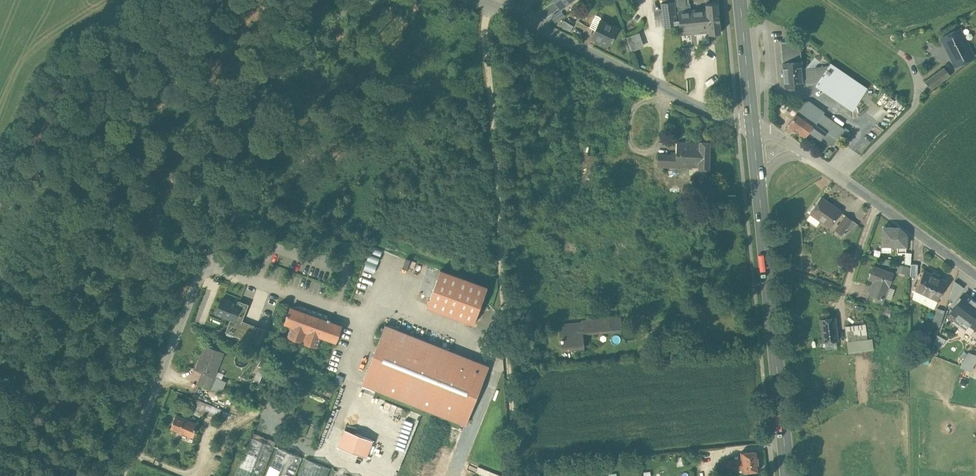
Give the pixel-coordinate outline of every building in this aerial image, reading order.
[(562,11),(560,9),(572,0),(554,0),(562,11)] [(680,31),(708,28),(709,32),(709,33),(710,33),(719,32),(720,32),(721,32),(721,31),(720,31),(717,3),(718,3),(718,2),(717,2),(707,3),(706,3),(706,4),(706,8),(687,10),(687,3),(686,4),(685,0),(663,0),(663,2),(661,2),(664,26),(679,24),(680,31)] [(570,30),(573,25),(564,20),(561,25),(570,30)] [(586,20),(578,28),(583,33),(591,24),(586,20)] [(618,30),(601,21),(593,36),(601,40),(600,42),(608,46),(613,36),(614,37),(618,30)] [(959,28),(942,37),(956,65),(973,56),(959,28)] [(639,32),(626,37),(631,51),(644,46),(639,32)] [(804,86),(804,84),(817,83),(849,105),(857,104),(866,89),(829,64),(828,67),(803,69),(802,60),(801,60),(800,40),(781,42),(783,62),(782,62),(784,87),(804,86)] [(944,67),(925,81),(931,89),(950,75),(944,67)] [(815,110),(804,102),(797,111),(807,117),(809,119),(815,110)] [(843,128),(816,109),(815,110),(809,119),(814,123),(836,138),(843,128)] [(797,111),(788,123),(797,130),(807,117),(797,111)] [(809,119),(807,117),(797,130),(805,136),(814,123),(809,119)] [(836,138),(814,123),(811,127),(815,130),(814,132),(832,144),(836,138)] [(697,144),(674,142),(674,156),(656,155),(656,167),(674,168),(674,165),(696,167),(696,169),(707,170),(708,142),(697,141),(697,144)] [(589,146),(581,144),(576,167),(579,168),(577,183),(588,185),(592,162),(597,163),(597,157),(587,155),(589,146)] [(841,211),(821,198),(811,212),(806,219),(816,226),(821,220),(830,226),(841,211)] [(846,215),(835,230),(842,234),(846,228),(852,220),(846,215)] [(852,220),(846,228),(852,232),(858,224),(852,220)] [(896,227),(882,228),(882,245),(896,244),(896,253),(904,252),(906,252),(905,233),(896,227)] [(911,251),(906,252),(904,252),(905,259),(901,259),(901,263),(910,265),(910,264),(911,251)] [(892,273),(871,267),(867,279),(872,280),(868,294),(883,299),(888,285),(892,273)] [(487,287),(440,270),(427,304),(474,322),(487,287)] [(935,276),(923,270),(914,289),(912,297),(922,302),(935,276)] [(946,281),(935,276),(922,302),(934,307),(946,281)] [(883,299),(868,294),(866,300),(882,305),(883,299)] [(965,294),(952,312),(964,320),(975,303),(975,302),(965,294)] [(239,305),(222,299),(217,313),(234,319),(239,305)] [(964,320),(975,329),(975,328),(975,303),(964,320)] [(326,316),(299,306),(298,310),(290,307),(288,314),(287,313),(286,315),(287,316),(285,323),(291,325),(287,336),(317,347),(321,336),(336,341),(338,335),(339,334),(338,334),(341,325),(327,320),(327,318),(326,316)] [(945,310),(937,308),(932,323),(940,326),(945,310)] [(589,323),(560,325),(562,345),(575,343),(575,349),(585,348),(584,333),(623,329),(622,316),(589,319),(589,323)] [(838,318),(822,319),(824,341),(840,340),(838,318)] [(531,320),(518,321),(519,337),(533,336),(531,320)] [(873,337),(868,337),(867,323),(846,325),(849,352),(875,349),(873,337)] [(488,365),(385,325),(362,383),(465,424),(488,365)] [(223,352),(206,345),(196,369),(203,372),(201,378),(212,383),(214,376),(213,375),(215,370),(215,371),(223,352)] [(267,362),(260,359),(257,365),(259,366),(257,369),(263,372),(265,368),(267,362)] [(973,366),(963,362),(961,366),(971,370),(973,366)] [(226,381),(217,377),(212,388),(221,392),(226,381)] [(212,383),(201,378),(198,384),(209,389),(212,383)] [(226,405),(198,394),(193,407),(221,418),(226,405)] [(197,423),(177,415),(172,428),(193,436),(197,423)] [(308,425),(300,422),(296,433),(303,436),(308,425)] [(357,427),(346,423),(344,428),(355,433),(357,427)] [(355,433),(345,429),(338,446),(367,456),(373,440),(355,433)] [(250,436),(235,475),(262,475),(274,446),(250,436)] [(267,475),(295,475),(302,457),(278,447),(267,475)] [(760,453),(744,455),(744,462),(729,463),(729,471),(745,470),(745,473),(761,472),(760,453)] [(306,458),(299,475),(327,475),(330,468),(306,458)]
